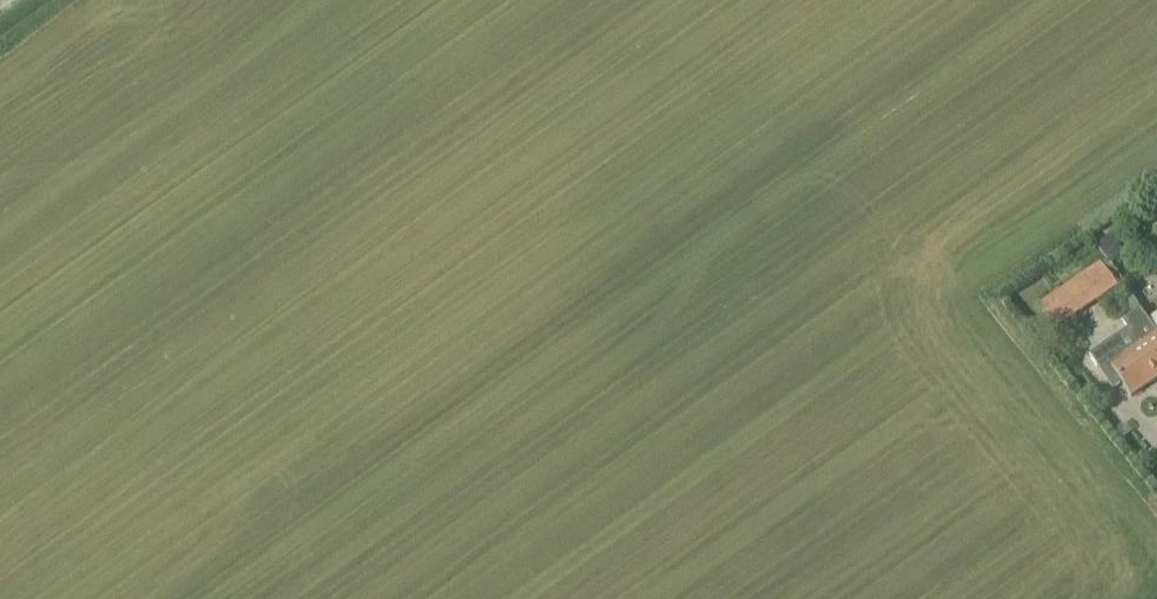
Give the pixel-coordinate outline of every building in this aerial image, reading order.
[(1055,330),(1119,289),(1105,267),(1102,262),(1038,304),(1055,330)] [(1149,320),(1141,308),(1139,309),(1156,333),(1156,335),(1156,315),(1149,320)] [(1156,381),(1156,335),(1156,333),(1139,309),(1123,320),(1129,329),(1091,356),(1114,391),(1123,385),(1131,398),(1156,381)]
